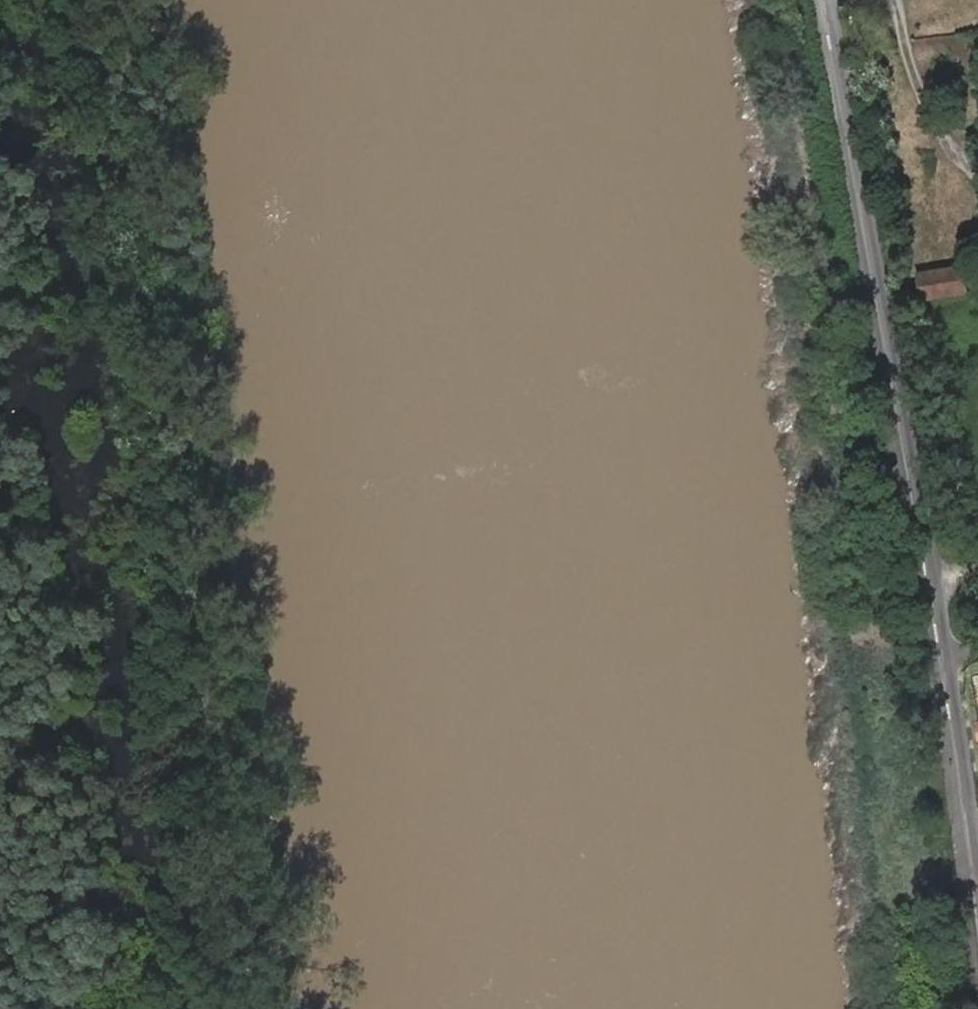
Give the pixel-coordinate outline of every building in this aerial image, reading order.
[(924,270),(927,295),(963,290),(959,266),(924,270)]
